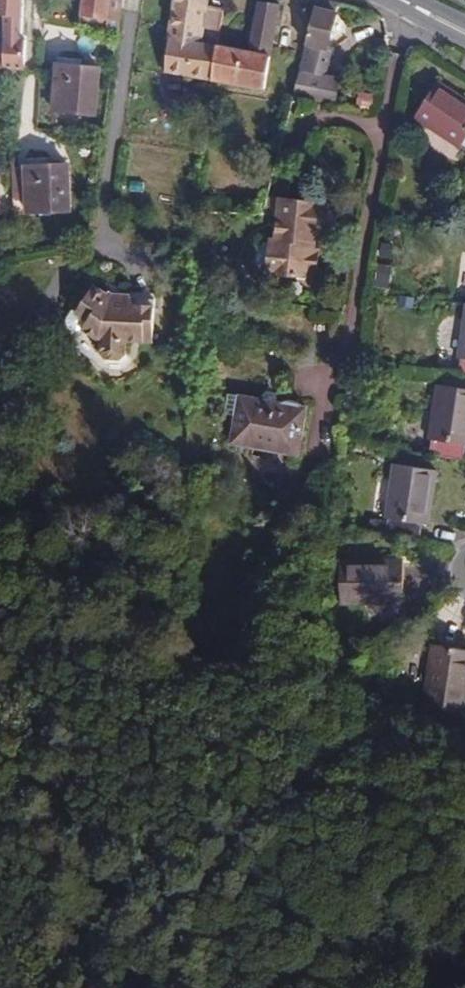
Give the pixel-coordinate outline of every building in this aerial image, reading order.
[(26,69),(25,40),(21,39),(23,0),(0,0),(0,15),(4,15),(5,37),(4,37),(4,47),(0,46),(0,68),(3,68),(8,69),(26,69)] [(118,31),(123,0),(84,0),(80,25),(118,31)] [(224,7),(207,4),(208,0),(174,0),(166,72),(212,81),(217,46),(224,7)] [(326,0),(318,0),(306,45),(313,46),(328,50),(339,3),(326,0)] [(250,52),(217,46),(212,81),(264,90),(269,56),(279,4),(258,1),(250,52)] [(313,46),(306,45),(301,64),(308,65),(313,46)] [(97,114),(101,68),(56,64),(52,110),(97,114)] [(312,74),(299,71),(293,96),(307,99),(312,74)] [(307,99),(335,105),(340,80),(312,74),(307,99)] [(464,150),(464,99),(439,81),(414,117),(461,148),(461,147),(464,150)] [(372,110),(375,96),(358,92),(355,107),(372,110)] [(13,169),(14,200),(26,199),(27,213),(71,211),(69,165),(25,166),(25,168),(13,169)] [(267,275),(312,278),(313,272),(318,270),(319,257),(315,249),(316,233),(321,234),(326,234),(329,202),(280,197),(278,214),(276,238),(270,237),(270,242),(258,242),(254,244),(252,266),(255,270),(267,271),(267,275)] [(264,214),(278,214),(280,197),(268,197),(264,214)] [(377,253),(388,255),(389,245),(379,243),(377,253)] [(376,279),(390,282),(393,267),(379,264),(376,279)] [(161,347),(162,303),(135,302),(135,305),(120,305),(120,302),(102,291),(86,316),(98,323),(91,336),(110,347),(110,359),(115,365),(129,365),(135,359),(135,346),(161,347)] [(398,305),(413,308),(415,298),(400,296),(398,305)] [(85,338),(91,336),(98,323),(86,316),(81,317),(75,326),(76,332),(85,338)] [(178,387),(187,388),(188,379),(179,378),(178,387)] [(436,384),(428,439),(432,439),(429,454),(464,460),(464,452),(464,389),(436,384)] [(299,455),(307,408),(228,394),(225,414),(235,416),(230,443),(299,455)] [(429,525),(437,470),(394,464),(386,518),(388,519),(386,533),(420,539),(422,524),(429,525)] [(404,604),(404,560),(340,561),(340,604),(404,604)] [(433,644),(423,706),(464,713),(464,649),(433,644)]
